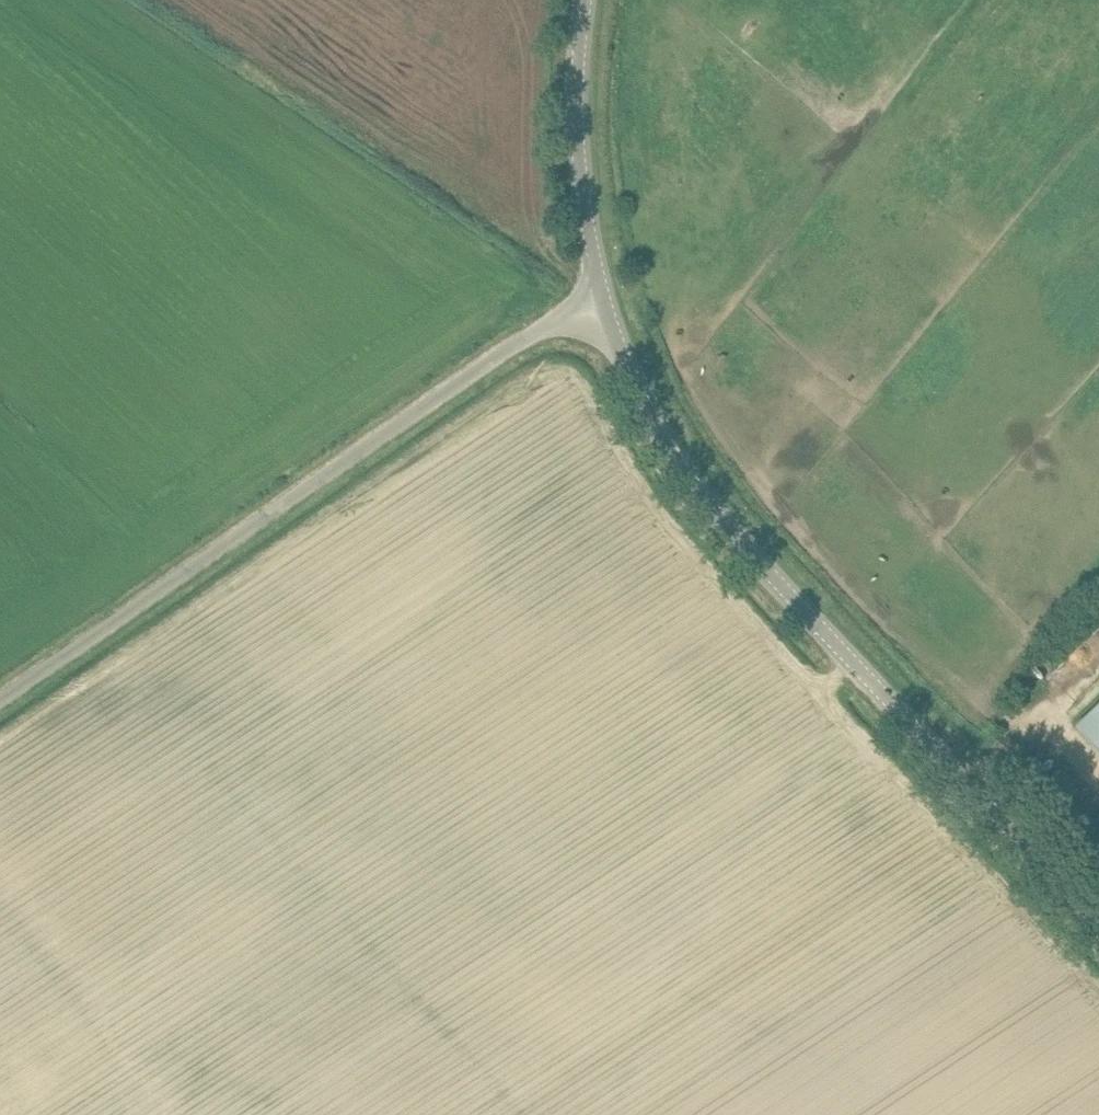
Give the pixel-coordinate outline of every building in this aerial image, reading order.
[(1077,727),(1098,750),(1098,705),(1077,727)]
